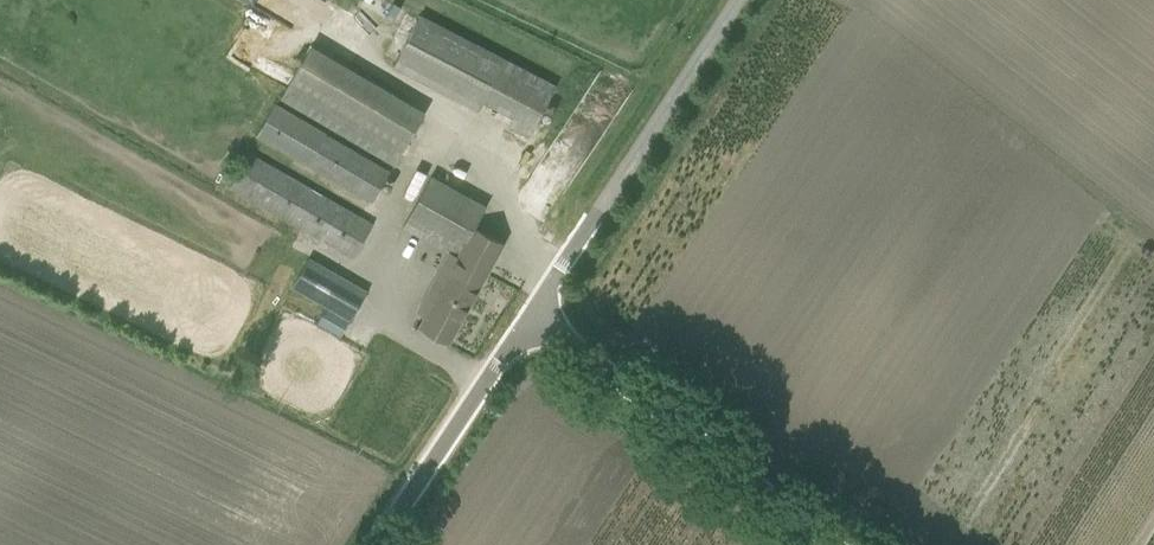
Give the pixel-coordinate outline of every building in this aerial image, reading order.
[(324,0),(245,0),(305,34),(324,0)] [(421,15),(393,65),(478,109),(484,99),(514,114),(509,125),(529,135),(555,84),(421,15)] [(428,109),(312,44),(282,99),(395,163),(428,109)] [(372,200),(390,169),(277,102),(257,134),(372,200)] [(355,256),(374,222),(250,152),(231,186),(355,256)] [(448,341),(502,243),(474,227),(485,206),(434,176),(405,226),(451,252),(431,287),(440,293),(422,324),(448,341)] [(309,256),(293,287),(350,317),(368,288),(309,256)] [(324,307),(316,321),(340,334),(347,321),(324,307)]
